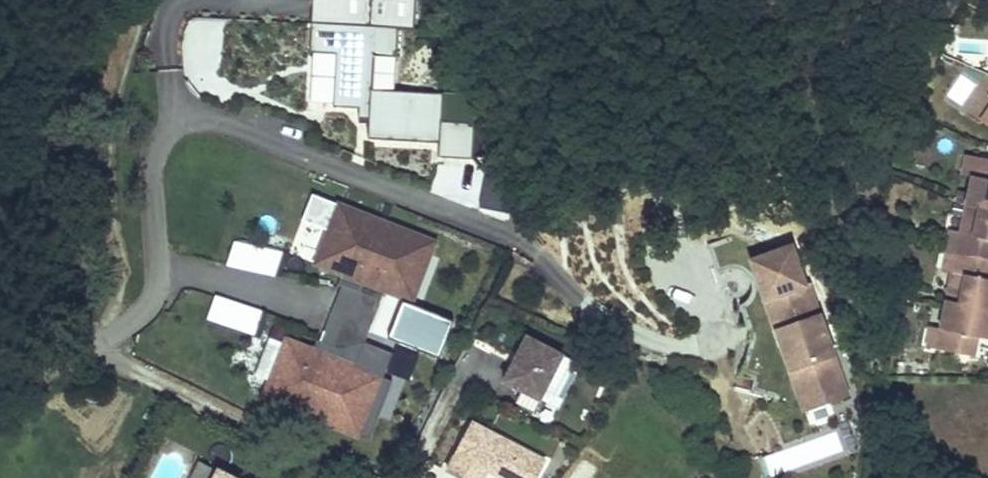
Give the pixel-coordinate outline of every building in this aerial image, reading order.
[(409,0),(305,0),(304,27),(391,30),(408,31),(409,0)] [(391,30),(304,27),(302,56),(331,57),(329,110),(355,111),(354,121),(365,121),(364,142),(435,145),(435,158),(469,160),(470,124),(437,122),(438,95),(389,93),(367,92),(368,59),(390,60),(391,30)] [(389,93),(390,60),(368,59),(367,92),(389,93)] [(967,154),(963,174),(973,176),(977,156),(967,154)] [(973,176),(967,205),(987,209),(987,158),(977,156),(973,176)] [(445,162),(434,191),(471,204),(482,175),(445,162)] [(961,233),(957,253),(987,260),(987,209),(967,205),(961,233)] [(408,300),(430,242),(344,208),(321,266),(344,275),(340,285),(342,287),(381,302),(385,291),(408,300)] [(961,233),(951,231),(947,251),(957,253),(961,233)] [(840,374),(805,280),(802,281),(788,244),(772,250),(748,237),(727,234),(704,243),(714,271),(724,268),(725,267),(727,266),(729,267),(732,267),(734,267),(736,267),(739,268),(741,269),(743,271),(744,272),(746,274),(748,276),(749,278),(749,280),(750,283),(750,285),(750,288),(749,290),(748,292),(748,294),(746,296),(745,298),(743,300),(741,301),(739,302),(738,303),(745,322),(752,320),(758,337),(749,335),(739,373),(752,377),(749,388),(772,394),(772,399),(776,399),(786,359),(794,380),(814,373),(817,382),(840,374)] [(947,251),(943,271),(953,273),(957,253),(947,251)] [(987,279),(987,275),(987,260),(957,253),(953,273),(947,302),(987,310),(987,280),(987,279)] [(352,343),(367,306),(378,311),(381,302),(342,287),(321,341),(359,356),(363,348),(352,343)] [(941,330),(937,350),(974,358),(976,346),(974,342),(974,338),(977,339),(987,341),(987,310),(947,302),(941,330)] [(363,348),(378,311),(367,306),(352,343),(363,348)] [(941,330),(931,328),(927,348),(937,350),(941,330)] [(540,401),(563,356),(527,338),(504,382),(540,401)] [(355,435),(378,377),(355,368),(360,356),(359,356),(321,341),(317,340),(313,351),(291,342),(268,401),(355,435)] [(845,390),(840,374),(817,382),(814,373),(794,380),(804,406),(845,390)] [(806,413),(811,427),(836,418),(831,404),(806,413)] [(473,423),(447,471),(460,477),(483,477),(487,470),(501,477),(535,477),(544,461),(473,423)] [(771,473),(764,455),(764,453),(758,456),(766,476),(772,474),(771,473)] [(303,465),(296,477),(325,477),(326,477),(303,465)] [(215,477),(235,477),(219,470),(215,477)]
